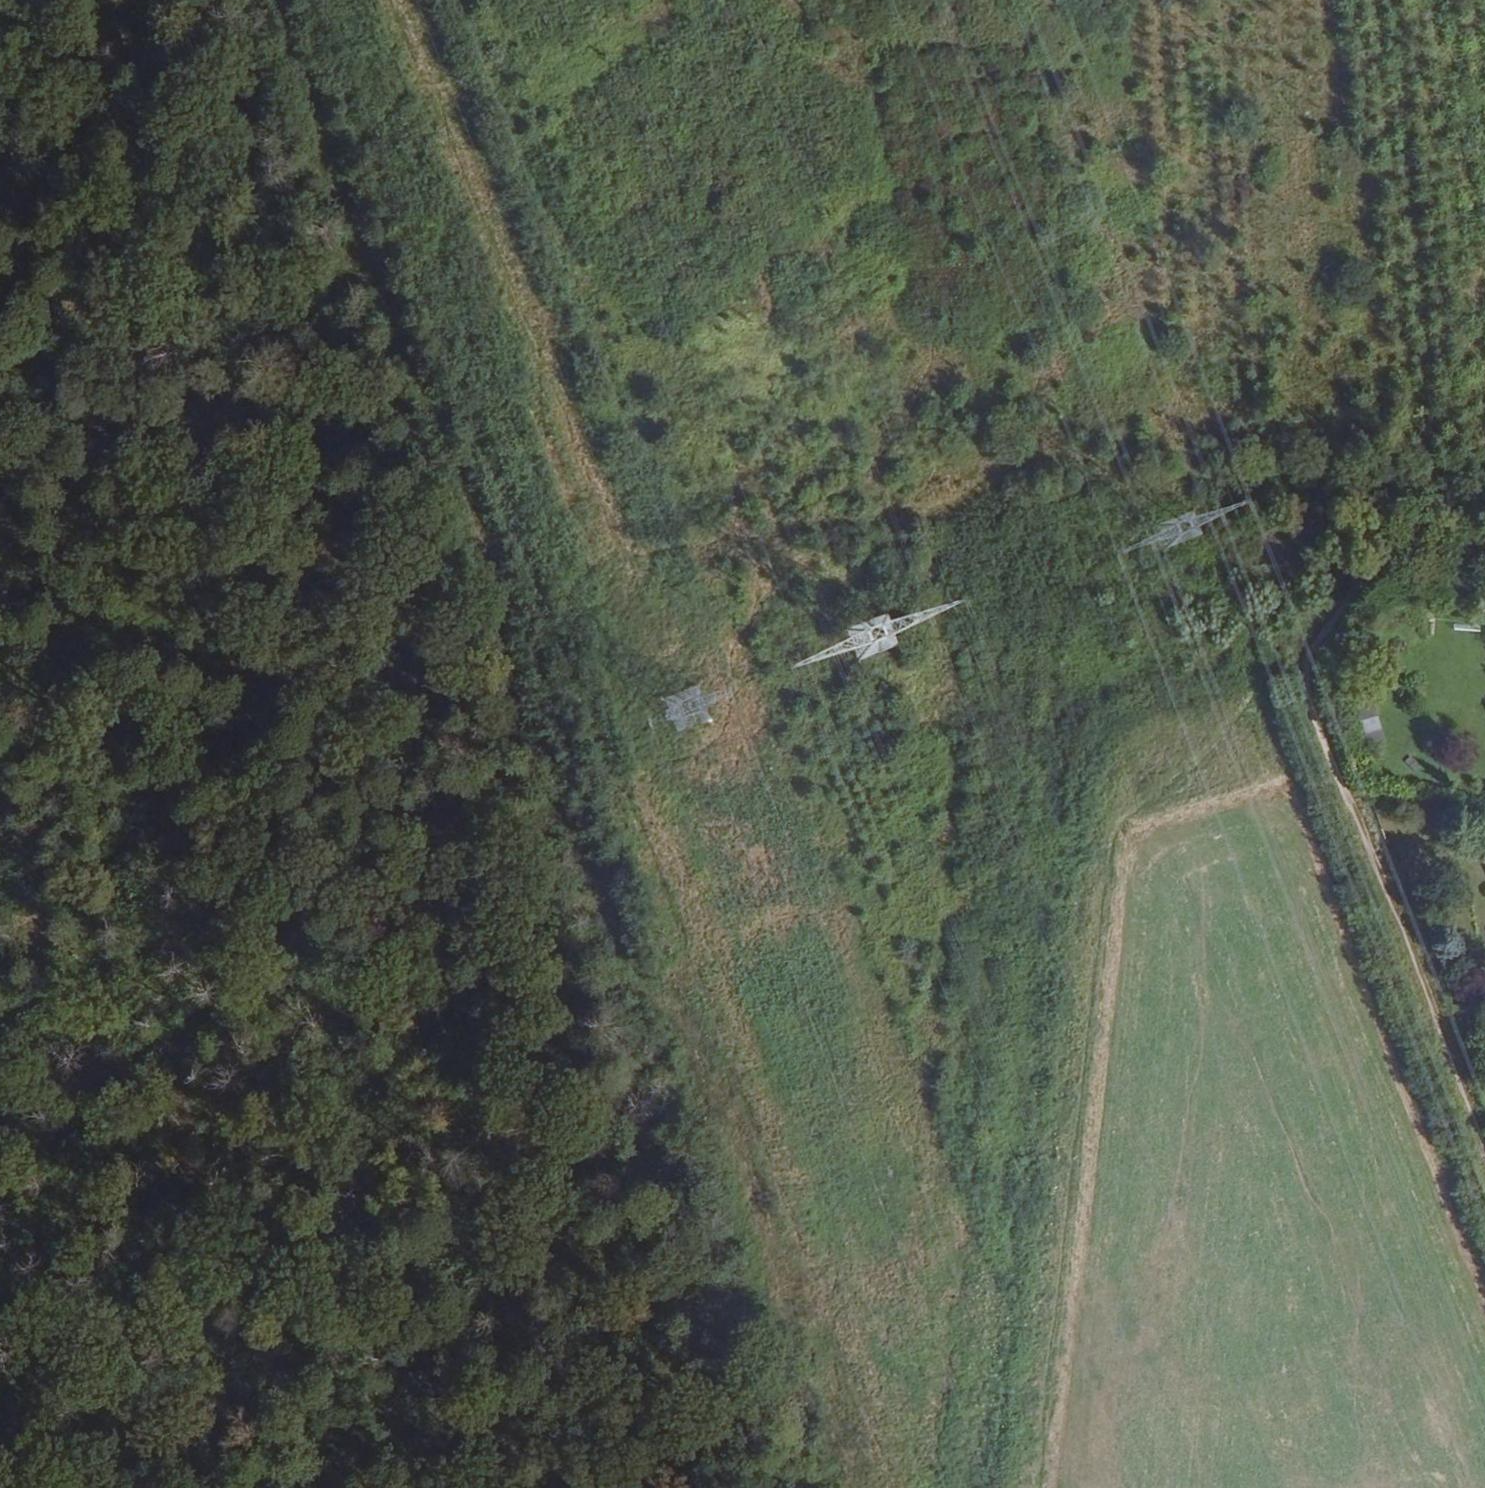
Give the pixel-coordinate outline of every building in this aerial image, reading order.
[(1374,702),(1355,707),(1363,739),(1383,734),(1374,702)]
